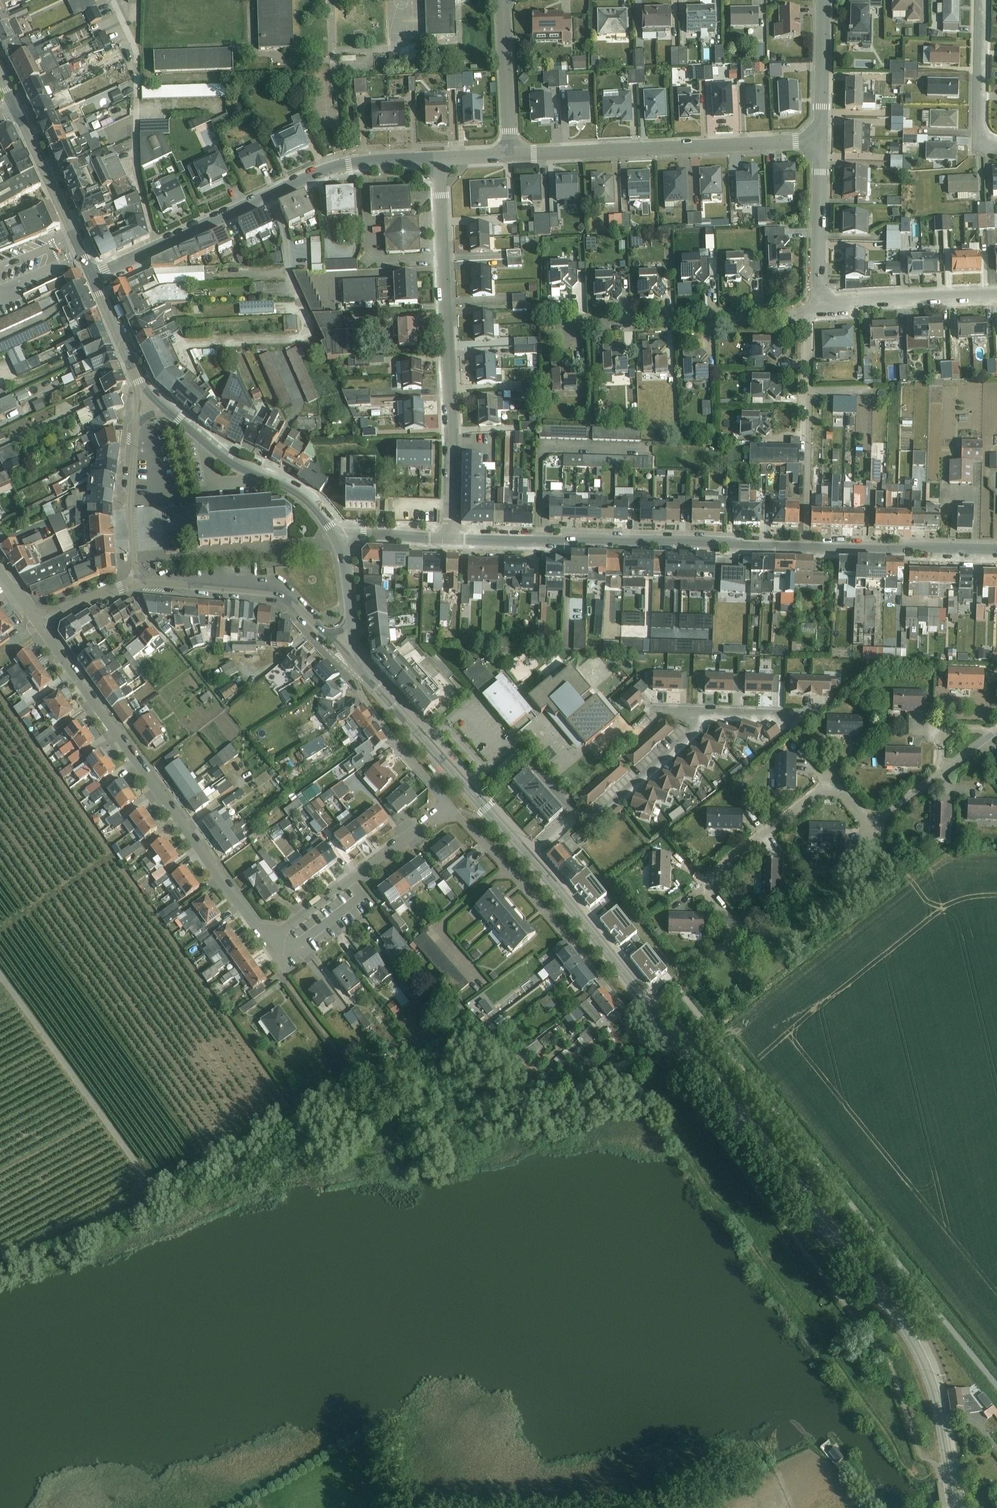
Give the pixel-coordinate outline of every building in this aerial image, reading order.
[(0,3),(0,15),(8,11),(6,6),(18,0),(6,0),(0,3)] [(75,17),(96,7),(93,0),(67,0),(75,17)] [(259,50),(294,49),(292,0),(258,0),(259,50)] [(426,38),(456,37),(455,4),(470,3),(469,0),(425,0),(426,38)] [(847,31),(847,32),(848,32),(847,43),(847,44),(862,44),(862,45),(863,46),(863,49),(870,49),(871,46),(872,46),(872,17),(869,17),(869,8),(882,8),(882,0),(849,0),(849,14),(849,15),(852,15),(852,24),(852,31),(847,31)] [(892,13),(893,13),(893,19),(907,19),(907,22),(920,21),(921,12),(922,12),(921,0),(892,0),(892,13)] [(938,5),(938,14),(943,14),(943,24),(944,24),(943,31),(959,32),(960,0),(944,0),(944,4),(938,5)] [(700,8),(701,33),(701,38),(708,38),(708,34),(715,34),(715,31),(716,31),(715,7),(707,7),(707,8),(700,8)] [(780,25),(774,25),(775,38),(800,37),(799,7),(779,8),(780,25)] [(98,8),(85,14),(90,25),(103,19),(98,8)] [(657,10),(656,34),(666,34),(666,31),(671,31),(671,8),(661,8),(661,9),(657,10)] [(701,33),(700,8),(686,8),(687,33),(701,33)] [(759,8),(730,8),(731,28),(759,27),(759,8)] [(0,15),(0,29),(16,21),(29,15),(26,9),(10,16),(8,11),(0,15)] [(627,10),(597,10),(598,36),(616,36),(616,41),(626,40),(626,36),(628,36),(627,10)] [(656,34),(657,10),(642,10),(643,40),(656,40),(656,34)] [(170,11),(169,21),(176,21),(177,11),(170,11)] [(532,18),(532,22),(533,44),(534,44),(534,42),(563,42),(563,43),(571,43),(571,17),(562,17),(562,14),(532,14),(532,18)] [(0,29),(0,43),(2,48),(11,43),(21,38),(24,37),(16,21),(0,29)] [(933,30),(930,36),(937,38),(939,32),(933,30)] [(102,31),(92,34),(96,48),(106,45),(102,31)] [(10,63),(36,50),(28,35),(24,37),(21,38),(11,43),(2,48),(10,63)] [(91,38),(64,49),(69,60),(96,49),(91,38)] [(59,71),(60,71),(48,44),(47,45),(36,50),(10,63),(14,70),(14,71),(16,75),(17,76),(17,77),(19,80),(20,83),(22,87),(23,88),(43,79),(59,71)] [(764,44),(756,44),(756,61),(765,60),(764,44)] [(723,47),(715,47),(715,65),(723,65),(723,47)] [(924,48),(923,64),(959,65),(960,48),(930,47),(930,48),(924,48)] [(679,49),(679,67),(687,66),(701,65),(701,58),(687,59),(687,49),(679,49)] [(233,50),(154,53),(155,73),(233,71),(233,50)] [(636,69),(644,68),(644,50),(635,50),(636,69)] [(398,55),(389,55),(390,64),(399,63),(398,55)] [(586,56),(574,57),(574,71),(587,70),(586,56)] [(43,79),(23,88),(31,107),(35,105),(48,100),(64,93),(69,91),(70,91),(69,89),(66,83),(71,81),(70,77),(84,71),(80,61),(72,64),(71,63),(67,65),(67,67),(65,68),(60,71),(59,71),(43,79)] [(781,62),(770,63),(770,78),(782,78),(781,62)] [(904,71),(904,63),(904,62),(890,62),(890,74),(892,74),(904,74),(904,71)] [(769,63),(738,64),(739,82),(744,81),(744,75),(754,75),(754,73),(765,72),(764,67),(765,67),(766,74),(769,74),(769,63)] [(904,63),(904,71),(918,72),(919,64),(904,63)] [(559,72),(567,72),(566,64),(551,64),(551,66),(544,67),(544,73),(551,72),(559,72)] [(705,68),(705,82),(713,81),(713,67),(705,68)] [(731,71),(729,71),(729,79),(737,79),(737,71),(737,67),(730,67),(731,71)] [(636,70),(637,85),(645,84),(644,68),(636,69),(636,70)] [(705,82),(705,68),(697,68),(697,72),(690,73),(690,81),(697,81),(697,82),(705,82)] [(904,71),(904,74),(904,79),(918,79),(918,72),(904,71)] [(559,72),(551,72),(552,89),(559,88),(559,72)] [(567,72),(559,72),(559,88),(567,88),(567,72)] [(519,80),(525,86),(531,80),(524,74),(519,80)] [(904,74),(892,74),(892,85),(901,86),(901,88),(900,88),(900,93),(904,93),(904,79),(904,74)] [(455,90),(455,76),(447,77),(448,91),(455,90)] [(455,76),(455,90),(463,90),(463,76),(455,76)] [(367,79),(354,81),(355,94),(368,93),(367,79)] [(928,79),(927,97),(958,98),(959,80),(928,79)] [(845,94),(876,95),(879,96),(879,94),(874,94),(874,92),(868,92),(869,86),(863,86),(863,81),(846,81),(845,94)] [(797,83),(778,84),(780,116),(788,116),(788,114),(801,113),(800,103),(798,103),(797,83)] [(732,84),(711,84),(713,119),(725,118),(724,117),(733,116),(732,84)] [(144,88),(142,88),(142,101),(226,98),(225,86),(144,88)] [(754,90),(745,91),(746,105),(747,105),(748,111),(747,111),(747,116),(766,116),(764,89),(762,89),(762,86),(753,86),(754,90)] [(35,105),(31,107),(38,122),(55,115),(58,113),(76,105),(70,91),(69,91),(64,93),(48,100),(35,105)] [(120,91),(111,95),(115,105),(124,101),(120,91)] [(666,91),(644,92),(645,122),(657,121),(657,119),(667,118),(666,91)] [(680,97),(678,97),(679,120),(690,120),(690,117),(701,116),(700,96),(691,97),(691,91),(680,91),(680,97)] [(604,98),(603,98),(604,119),(621,118),(622,123),(633,122),(631,92),(618,93),(618,92),(604,92),(604,98)] [(425,100),(424,100),(426,123),(426,125),(437,125),(437,127),(447,126),(447,122),(446,95),(443,95),(441,93),(434,93),(433,95),(425,95),(425,100)] [(588,93),(567,94),(569,124),(579,124),(579,123),(590,122),(588,93)] [(876,95),(845,94),(845,109),(875,110),(876,95)] [(552,96),(531,97),(531,112),(531,115),(532,115),(532,121),(541,121),(553,120),(553,117),(552,96)] [(483,98),(463,99),(465,125),(482,124),(481,108),(483,108),(483,98)] [(389,130),(388,101),(388,100),(372,100),(371,105),(372,131),(389,130)] [(388,101),(389,130),(406,129),(404,101),(388,101)] [(891,118),(903,118),(903,109),(903,106),(892,105),(891,118)] [(903,118),(903,131),(903,136),(917,136),(918,128),(913,127),(913,122),(906,121),(906,119),(910,119),(910,109),(903,109),(903,118)] [(930,122),(930,128),(930,129),(958,130),(958,112),(930,111),(930,112),(923,112),(922,122),(926,122),(930,122)] [(55,115),(38,122),(45,137),(70,126),(75,124),(80,121),(77,115),(62,122),(58,113),(55,115)] [(227,114),(212,122),(217,133),(233,126),(227,114)] [(284,133),(271,139),(281,162),(311,148),(304,134),(309,132),(306,126),(310,124),(306,114),(301,116),(301,115),(291,120),(294,125),(283,130),(284,133)] [(199,149),(211,144),(206,132),(209,131),(202,115),(187,121),(199,149)] [(903,118),(891,118),(891,131),(903,131),(903,118)] [(80,121),(75,124),(79,134),(81,139),(89,135),(82,120),(80,121)] [(94,120),(87,123),(90,130),(97,128),(94,120)] [(140,136),(163,135),(165,135),(169,135),(169,121),(140,122),(140,136)] [(75,124),(70,126),(74,135),(66,139),(69,145),(77,141),(75,136),(79,134),(75,124)] [(845,139),(870,140),(870,126),(845,125),(845,139)] [(3,162),(15,156),(12,150),(13,150),(21,145),(12,128),(7,126),(0,131),(0,157),(3,162)] [(70,126),(45,137),(52,153),(69,145),(66,139),(74,135),(70,126)] [(91,135),(89,135),(81,139),(77,141),(69,145),(52,153),(60,170),(102,152),(97,140),(100,139),(97,132),(93,134),(91,135)] [(130,132),(121,135),(123,141),(124,142),(130,139),(130,132)] [(163,135),(140,136),(141,168),(141,169),(172,155),(171,152),(163,135)] [(163,135),(171,152),(176,149),(170,137),(167,139),(165,135),(163,135)] [(917,136),(903,136),(903,145),(917,145),(917,136)] [(870,140),(845,139),(844,153),(862,154),(870,154),(870,140)] [(957,144),(926,143),(926,161),(957,161),(957,144)] [(245,148),(237,152),(246,173),(257,167),(258,170),(268,167),(257,144),(246,149),(245,148)] [(890,144),(890,152),(899,153),(899,144),(890,144)] [(5,165),(7,169),(12,161),(26,155),(21,145),(13,150),(12,150),(15,156),(3,162),(0,163),(0,168),(5,165)] [(102,152),(60,170),(63,178),(116,155),(112,147),(102,152)] [(210,183),(211,186),(223,181),(222,179),(229,176),(217,150),(209,154),(211,159),(188,169),(193,181),(198,179),(202,187),(210,183)] [(1,177),(9,173),(12,172),(30,163),(26,155),(12,161),(7,169),(8,171),(0,174),(0,176),(1,177)] [(112,185),(127,179),(116,155),(63,178),(66,184),(71,196),(74,202),(107,187),(112,185)] [(911,155),(903,155),(903,171),(911,170),(911,155)] [(902,162),(891,162),(890,169),(896,169),(896,171),(900,172),(900,169),(902,169),(902,162)] [(21,179),(34,172),(30,163),(12,172),(9,173),(14,183),(21,179)] [(794,165),(774,166),(775,197),(793,196),(792,185),(795,185),(794,165)] [(747,174),(743,174),(736,175),(737,200),(738,199),(738,202),(738,204),(741,206),(759,205),(757,173),(758,173),(758,166),(746,167),(747,170),(747,174)] [(712,169),(699,169),(700,196),(702,196),(702,202),(712,201),(712,196),(723,195),(722,167),(712,168),(712,169)] [(843,183),(871,184),(871,169),(868,170),(868,168),(843,169),(843,183)] [(676,173),(663,173),(664,203),(665,203),(665,209),(674,208),(674,203),(687,202),(686,169),(676,169),(676,173)] [(649,171),(628,172),(629,198),(630,198),(630,202),(650,201),(650,197),(649,171)] [(41,187),(34,172),(21,179),(14,183),(6,187),(0,190),(0,208),(41,187)] [(604,173),(591,173),(592,192),(594,193),(595,206),(615,205),(614,177),(604,177),(604,173)] [(577,174),(555,175),(557,201),(565,201),(565,207),(578,206),(577,174)] [(977,175),(947,176),(948,195),(957,194),(958,200),(968,200),(967,194),(978,193),(977,175)] [(155,185),(151,186),(163,214),(172,210),(171,208),(185,201),(173,176),(158,183),(159,184),(155,186),(155,185)] [(540,178),(522,179),(523,203),(541,202),(540,178)] [(127,179),(112,185),(117,195),(120,202),(120,203),(121,202),(124,201),(138,195),(135,189),(132,190),(127,179)] [(506,182),(472,184),(473,208),(488,208),(488,201),(507,200),(506,182)] [(871,184),(843,183),(843,197),(858,198),(858,199),(866,199),(866,198),(870,198),(871,184)] [(50,205),(47,199),(41,187),(0,208),(0,226),(50,205)] [(107,187),(74,202),(82,219),(114,205),(107,187)] [(380,191),(371,191),(372,215),(383,214),(389,220),(385,220),(386,235),(384,237),(386,239),(387,254),(402,253),(404,255),(405,253),(417,252),(418,252),(420,252),(419,250),(420,249),(420,237),(419,237),(421,235),(419,234),(419,233),(419,221),(418,221),(418,219),(416,219),(415,218),(414,219),(414,217),(416,214),(413,211),(412,213),(410,211),(410,205),(412,205),(412,197),(410,197),(409,190),(390,190),(390,188),(380,189),(380,191)] [(354,190),(326,192),(327,216),(355,215),(354,190)] [(304,193),(279,204),(291,229),(316,218),(304,193)] [(114,205),(82,219),(86,228),(103,222),(126,213),(129,211),(141,206),(138,195),(124,201),(121,202),(120,203),(114,205)] [(902,198),(888,198),(887,206),(902,207),(902,198)] [(504,215),(517,214),(516,202),(507,203),(507,207),(503,207),(504,215)] [(728,203),(720,204),(721,215),(729,214),(728,203)] [(986,204),(987,216),(994,216),(994,203),(986,204)] [(987,216),(986,204),(978,204),(978,216),(987,216)] [(60,228),(50,205),(0,226),(0,253),(60,228)] [(103,222),(86,228),(89,236),(107,228),(108,230),(118,227),(124,224),(124,226),(131,223),(144,218),(141,206),(129,211),(126,213),(103,222)] [(766,209),(766,223),(775,222),(774,208),(766,209)] [(766,223),(766,209),(758,209),(758,223),(766,223)] [(252,217),(259,234),(267,230),(272,228),(264,211),(252,217)] [(842,212),(841,234),(868,235),(869,213),(842,212)] [(696,229),(695,213),(688,214),(688,225),(685,225),(686,229),(696,229)] [(695,213),(696,229),(707,228),(707,225),(702,225),(701,213),(695,213)] [(517,214),(504,215),(504,222),(517,222),(517,214)] [(550,227),(550,214),(533,215),(534,236),(550,235),(551,235),(550,227)] [(550,214),(550,227),(559,227),(558,214),(550,214)] [(622,215),(623,229),(625,229),(625,231),(630,231),(630,229),(631,229),(630,214),(622,215)] [(972,214),(960,214),(960,228),(972,228),(972,214)] [(623,229),(622,215),(614,215),(609,216),(610,230),(623,229)] [(987,230),(996,229),(996,215),(994,216),(987,216),(987,230)] [(987,216),(978,216),(979,230),(987,230),(987,216)] [(259,234),(252,217),(239,223),(247,239),(259,234)] [(943,231),(943,217),(934,217),(935,231),(943,231)] [(943,217),(943,231),(951,231),(951,217),(943,217)] [(107,228),(89,236),(94,246),(94,248),(100,261),(110,257),(110,256),(111,255),(132,246),(131,244),(133,243),(134,245),(139,243),(142,242),(146,240),(148,239),(148,238),(149,238),(149,237),(145,222),(144,218),(131,223),(124,226),(124,224),(118,227),(108,230),(107,228)] [(901,232),(901,234),(910,233),(910,218),(901,218),(901,226),(901,232)] [(469,239),(490,238),(490,236),(494,236),(493,224),(468,225),(469,239)] [(582,224),(577,228),(582,233),(586,228),(582,224)] [(774,236),(773,228),(765,229),(765,236),(768,236),(769,267),(777,267),(777,266),(779,266),(780,267),(791,266),(791,262),(791,254),(791,253),(789,251),(787,251),(783,248),(790,240),(785,236),(780,236),(777,240),(774,240),(774,236)] [(773,228),(774,236),(780,236),(785,236),(784,228),(773,228)] [(211,236),(218,249),(219,252),(232,246),(224,230),(211,236)] [(267,230),(259,234),(263,241),(271,237),(267,230)] [(901,232),(887,232),(887,243),(901,243),(901,234),(901,232)] [(710,249),(710,234),(701,234),(701,249),(710,249)] [(591,248),(590,235),(580,235),(580,248),(591,248)] [(194,243),(201,257),(218,249),(211,236),(194,243)] [(321,238),(311,238),(312,265),(323,264),(321,238)] [(490,238),(469,239),(470,253),(491,252),(490,238)] [(176,252),(182,264),(189,260),(190,262),(201,257),(194,243),(176,252)] [(901,243),(887,243),(886,251),(901,251),(901,243)] [(969,250),(966,250),(966,253),(979,253),(978,244),(969,244),(969,245),(969,250)] [(846,263),(865,263),(865,249),(845,249),(845,263),(846,263)] [(507,259),(521,258),(521,250),(507,251),(507,259)] [(152,270),(153,270),(175,269),(175,267),(182,264),(176,252),(151,263),(152,270)] [(966,253),(967,274),(981,273),(980,252),(979,253),(966,253)] [(280,253),(270,255),(272,264),(273,264),(282,262),(280,253)] [(967,274),(966,253),(951,254),(952,274),(967,274)] [(753,262),(753,256),(744,256),(744,254),(726,255),(727,267),(725,267),(725,279),(727,278),(727,282),(740,281),(741,280),(741,279),(741,278),(740,277),(739,276),(739,274),(740,273),(749,281),(754,275),(753,271),(749,267),(749,262),(753,262)] [(923,274),(922,255),(908,256),(909,275),(923,274)] [(922,255),(923,274),(937,274),(936,255),(922,255)] [(244,256),(237,258),(240,265),(246,262),(244,256)] [(683,269),(681,269),(681,280),(683,280),(683,284),(695,284),(695,283),(696,283),(697,283),(697,282),(697,281),(697,280),(697,279),(696,279),(695,278),(695,277),(696,275),(704,283),(709,278),(709,273),(705,269),(705,264),(711,264),(711,257),(700,258),(700,256),(682,257),(683,269)] [(325,264),(325,271),(357,270),(357,259),(325,261),(325,264)] [(753,271),(760,271),(760,261),(753,262),(749,262),(749,267),(753,271)] [(553,274),(549,274),(550,286),(552,286),(552,289),(564,289),(566,287),(566,286),(565,284),(563,284),(563,282),(565,281),(573,288),(578,283),(578,279),(574,275),(573,270),(577,270),(577,263),(568,264),(568,262),(550,262),(551,271),(552,271),(553,274)] [(865,263),(846,263),(846,270),(845,270),(845,276),(846,276),(846,290),(865,289),(865,285),(860,285),(860,277),(870,278),(870,270),(874,270),(874,264),(865,263)] [(887,264),(886,272),(893,272),(893,275),(900,275),(901,264),(887,264)] [(153,270),(160,285),(205,284),(205,282),(213,281),(213,273),(209,273),(209,270),(204,271),(204,267),(175,269),(153,270)] [(471,283),(492,282),(491,268),(471,269),(471,283)] [(120,306),(161,288),(160,287),(160,285),(153,270),(152,270),(149,271),(112,288),(120,306)] [(641,283),(638,284),(638,296),(640,296),(640,299),(649,299),(652,298),(654,297),(654,296),(654,295),(654,294),(653,293),(652,293),(652,291),(653,290),(661,298),(666,292),(666,287),(662,284),(662,279),(666,279),(666,272),(656,273),(656,271),(639,272),(639,280),(641,280),(641,283)] [(314,316),(325,315),(325,314),(325,308),(322,309),(322,302),(320,302),(319,296),(317,296),(317,290),(314,290),(314,284),(311,284),(311,278),(308,278),(308,272),(294,272),(313,315),(314,316)] [(70,290),(84,284),(79,273),(39,291),(42,298),(68,287),(69,289),(70,290)] [(597,285),(594,285),(594,297),(596,297),(596,300),(608,300),(609,300),(610,299),(610,297),(610,296),(609,295),(608,295),(608,293),(609,291),(617,299),(622,294),(622,274),(612,275),(612,273),(595,273),(595,282),(597,282),(597,285)] [(388,279),(344,281),(345,303),(390,301),(390,304),(395,304),(395,305),(418,304),(418,301),(418,295),(417,274),(393,276),(388,276),(388,279)] [(265,282),(254,283),(254,294),(265,294),(265,282)] [(492,282),(471,283),(472,296),(496,296),(495,282),(492,282)] [(69,289),(56,296),(59,304),(65,301),(68,308),(63,310),(69,326),(97,313),(91,299),(87,291),(84,284),(70,290),(69,289)] [(161,288),(120,306),(128,323),(166,306),(166,305),(171,305),(180,304),(190,304),(189,285),(168,286),(161,288)] [(513,303),(527,302),(526,294),(512,295),(513,303)] [(273,301),(239,303),(240,316),(274,314),(273,301)] [(527,302),(513,303),(513,311),(537,310),(536,305),(527,305),(527,302)] [(43,313),(38,303),(28,308),(1,320),(0,321),(0,333),(43,313)] [(166,306),(128,323),(136,341),(166,327),(163,320),(166,313),(169,312),(171,310),(171,305),(166,305),(166,306)] [(473,327),(494,326),(493,312),(473,313),(473,327)] [(89,333),(102,327),(97,313),(69,326),(75,340),(89,333)] [(325,315),(314,316),(313,316),(325,343),(321,345),(328,359),(329,359),(349,358),(355,358),(355,356),(355,351),(354,332),(342,332),(331,333),(331,331),(343,331),(342,314),(325,315)] [(297,316),(284,317),(285,331),(298,331),(297,316)] [(972,339),(971,319),(958,320),(959,340),(959,344),(972,343),(972,339)] [(971,319),(972,339),(987,339),(986,319),(971,319)] [(398,322),(394,322),(394,337),(398,337),(399,348),(418,347),(417,330),(420,330),(420,320),(398,321),(398,322)] [(928,346),(927,321),(913,322),(914,337),(906,337),(907,352),(929,351),(928,346)] [(928,346),(929,351),(938,350),(937,340),(943,340),(942,321),(927,321),(928,346)] [(166,327),(136,341),(140,350),(168,337),(179,332),(181,331),(176,322),(166,327)] [(883,323),(884,341),(897,341),(897,343),(899,343),(898,322),(883,323)] [(20,347),(52,333),(47,323),(0,344),(0,356),(7,353),(20,347)] [(884,341),(883,323),(870,323),(871,341),(870,341),(870,348),(875,348),(875,343),(884,343),(884,341)] [(494,326),(473,327),(474,341),(494,340),(494,337),(499,337),(499,325),(494,326)] [(89,333),(75,340),(57,348),(58,350),(65,347),(68,355),(107,337),(102,327),(89,333)] [(844,333),(823,334),(824,360),(840,359),(839,353),(847,353),(847,349),(852,349),(852,329),(844,330),(844,333)] [(107,337),(68,355),(70,359),(74,357),(77,365),(112,349),(107,337)] [(168,337),(140,350),(143,356),(145,355),(157,382),(165,389),(164,391),(170,396),(178,387),(182,389),(186,385),(190,388),(194,384),(198,380),(180,365),(168,337)] [(515,346),(529,346),(537,345),(537,338),(514,338),(515,346)] [(763,360),(764,360),(765,360),(766,359),(767,358),(767,355),(770,353),(777,360),(782,356),(782,350),(778,347),(778,344),(782,345),(782,339),(753,338),(752,348),(752,349),(751,360),(755,360),(763,360)] [(649,342),(643,343),(644,373),(652,373),(652,371),(656,371),(655,372),(668,372),(668,359),(667,359),(667,358),(666,357),(665,356),(664,356),(663,357),(660,354),(666,346),(662,342),(656,342),(652,346),(649,346),(649,342)] [(609,344),(603,344),(604,375),(604,383),(612,383),(612,374),(612,373),(616,373),(615,374),(628,374),(628,362),(620,356),(626,348),(622,344),(616,344),(612,348),(609,348),(609,344)] [(309,403),(319,399),(301,358),(305,356),(302,347),(297,349),(296,348),(295,348),(294,346),(289,346),(289,347),(286,348),(287,352),(286,352),(309,403)] [(529,346),(515,346),(515,355),(537,354),(537,346),(529,346)] [(20,347),(7,353),(14,368),(27,362),(20,347)] [(77,365),(70,368),(76,382),(84,378),(118,364),(118,363),(117,363),(115,360),(116,358),(116,357),(115,355),(113,354),(113,353),(112,349),(77,365)] [(191,352),(190,352),(194,360),(195,359),(198,358),(198,360),(203,359),(204,356),(215,355),(215,350),(202,350),(202,349),(197,350),(194,350),(191,352)] [(355,356),(355,358),(359,358),(367,357),(367,350),(359,350),(359,351),(355,351),(355,356)] [(689,351),(683,351),(683,363),(684,381),(693,381),(693,380),(696,380),(709,380),(709,368),(708,368),(708,367),(707,366),(707,365),(705,365),(703,365),(700,362),(707,354),(702,350),(696,350),(689,351)] [(269,352),(259,356),(282,408),(283,407),(284,410),(292,406),(269,352)] [(145,355),(143,356),(156,383),(164,391),(165,389),(157,382),(145,355)] [(476,371),(496,370),(495,355),(475,356),(476,371)] [(355,358),(349,358),(349,368),(355,367),(355,366),(370,365),(369,357),(367,357),(359,358),(355,358)] [(864,368),(864,373),(864,385),(881,384),(881,380),(872,380),(872,367),(871,367),(870,357),(863,357),(864,368)] [(61,358),(49,363),(51,366),(62,361),(61,358)] [(558,361),(551,361),(553,391),(561,391),(561,389),(564,389),(564,391),(577,390),(576,378),(576,376),(575,375),(574,374),(571,374),(568,372),(575,364),(570,360),(564,360),(561,364),(558,364),(558,361)] [(763,360),(755,360),(755,368),(764,368),(764,360),(763,360)] [(996,375),(995,360),(994,361),(994,360),(990,360),(990,361),(988,361),(988,362),(987,362),(988,375),(996,375)] [(397,376),(423,375),(422,361),(397,362),(397,376)] [(952,380),(951,362),(940,362),(942,380),(952,380)] [(951,362),(952,380),(952,381),(960,381),(959,362),(951,362)] [(94,387),(122,374),(118,364),(84,378),(89,389),(94,387)] [(907,366),(900,366),(900,380),(908,380),(907,366)] [(50,368),(35,375),(38,382),(53,376),(50,368)] [(496,370),(476,371),(476,384),(502,383),(501,370),(496,370)] [(60,385),(71,380),(67,372),(56,377),(60,385)] [(253,424),(256,418),(257,414),(240,379),(235,377),(236,376),(237,376),(237,375),(237,374),(237,373),(236,372),(235,372),(234,372),(234,373),(233,374),(233,375),(234,377),(231,376),(230,379),(222,399),(231,402),(239,406),(240,402),(245,404),(242,411),(244,412),(242,419),(247,421),(253,424)] [(87,410),(121,394),(123,386),(127,384),(122,374),(94,387),(94,391),(95,394),(98,397),(84,403),(87,410)] [(423,375),(397,376),(397,390),(423,389),(423,375)] [(752,386),(751,387),(751,398),(764,397),(766,396),(766,395),(767,394),(767,393),(769,390),(776,398),(781,393),(781,388),(778,385),(778,382),(781,382),(781,376),(752,376),(752,386)] [(522,391),(536,390),(536,382),(521,382),(522,391)] [(178,387),(170,396),(192,415),(198,407),(201,404),(212,393),(207,386),(200,390),(194,384),(190,388),(186,385),(182,389),(178,387)] [(253,392),(251,393),(255,401),(262,397),(259,388),(252,391),(253,392)] [(346,399),(371,397),(370,389),(342,391),(346,399)] [(25,390),(16,394),(20,402),(29,397),(25,390)] [(198,407),(192,415),(198,420),(210,407),(213,404),(217,401),(212,393),(201,404),(198,407)] [(121,394),(87,410),(77,414),(82,427),(92,423),(96,432),(113,425),(117,423),(117,422),(118,420),(115,419),(113,414),(114,412),(124,407),(121,400),(123,396),(121,394)] [(0,399),(0,414),(13,408),(7,395),(0,399)] [(371,397),(346,399),(349,406),(371,405),(371,397)] [(498,412),(501,412),(503,411),(510,410),(509,401),(503,402),(503,397),(477,399),(478,413),(498,412)] [(833,397),(833,414),(834,414),(856,414),(856,398),(834,398),(833,397)] [(41,399),(32,403),(36,413),(45,409),(41,399)] [(319,399),(309,403),(310,406),(309,407),(311,410),(319,408),(320,406),(319,399)] [(210,407),(198,420),(203,424),(211,431),(218,420),(221,417),(214,411),(217,409),(221,412),(223,410),(222,407),(217,401),(213,404),(210,407)] [(399,416),(424,414),(424,401),(398,402),(399,416)] [(711,401),(702,401),(702,415),(711,415),(711,401)] [(233,421),(226,440),(241,448),(241,447),(243,442),(250,428),(253,424),(247,421),(242,419),(244,412),(242,411),(245,404),(240,402),(239,406),(238,407),(233,421)] [(218,420),(211,431),(226,440),(233,421),(238,407),(235,406),(230,404),(226,414),(224,413),(221,418),(221,417),(218,420)] [(354,408),(350,408),(354,418),(361,418),(360,413),(356,413),(354,408)] [(271,417),(256,448),(269,455),(278,437),(279,436),(274,433),(275,430),(272,429),(279,415),(274,412),(271,417)] [(498,412),(478,413),(478,426),(501,424),(501,412),(498,412)] [(424,414),(399,416),(399,425),(401,426),(401,430),(425,429),(424,414)] [(742,424),(740,424),(740,436),(755,436),(756,435),(756,434),(756,432),(756,431),(759,428),(766,436),(771,431),(771,426),(767,422),(768,420),(772,420),(772,414),(742,414),(742,424)] [(256,418),(253,424),(250,428),(243,442),(256,448),(271,417),(267,415),(264,422),(263,421),(256,418)] [(828,423),(837,424),(837,416),(828,415),(828,423)] [(299,417),(292,426),(297,429),(297,430),(299,430),(301,430),(301,432),(304,432),(311,431),(311,429),(317,429),(322,429),(320,416),(299,417)] [(524,431),(531,430),(535,430),(534,423),(520,423),(520,431),(524,431)] [(97,455),(117,448),(113,425),(96,432),(86,436),(87,437),(81,439),(84,445),(89,443),(92,441),(97,455)] [(540,427),(540,439),(588,440),(589,432),(590,430),(590,428),(540,427)] [(357,429),(352,431),(354,436),(355,435),(356,438),(359,437),(358,435),(361,435),(358,428),(356,429),(357,429)] [(593,428),(592,440),(641,442),(642,430),(597,428),(593,428)] [(283,463),(295,440),(299,433),(293,430),(283,447),(280,445),(271,460),(281,466),(283,463)] [(684,436),(683,437),(688,441),(692,437),(688,432),(687,433),(684,436)] [(913,452),(913,465),(925,466),(925,452),(925,443),(924,443),(924,435),(918,435),(917,452),(913,452)] [(295,440),(283,463),(295,471),(308,448),(295,440)] [(962,462),(950,462),(949,484),(973,484),(973,462),(982,462),(983,442),(962,442),(962,462)] [(409,469),(410,443),(398,443),(397,469),(409,469)] [(410,443),(409,469),(420,469),(421,443),(410,443)] [(421,443),(420,469),(432,470),(433,443),(421,443)] [(7,473),(26,463),(23,456),(18,458),(14,448),(12,444),(3,449),(0,450),(0,458),(6,471),(7,473)] [(308,448),(295,471),(301,474),(298,479),(313,488),(320,493),(328,482),(322,477),(318,465),(318,466),(310,462),(316,457),(313,446),(310,445),(308,448)] [(750,465),(760,465),(767,465),(768,446),(750,445),(750,465)] [(878,445),(872,446),(871,483),(881,483),(881,462),(877,462),(878,445)] [(768,446),(767,465),(787,465),(787,446),(768,446)] [(787,446),(787,465),(799,465),(799,455),(799,447),(791,446),(787,446)] [(88,459),(76,465),(62,472),(67,480),(70,478),(91,466),(97,463),(118,466),(120,448),(117,448),(97,455),(89,459),(88,459)] [(88,459),(89,459),(86,453),(74,459),(76,465),(88,459)] [(671,466),(671,454),(656,453),(658,466),(671,466)] [(671,454),(671,466),(682,466),(682,454),(671,454)] [(483,468),(483,463),(483,455),(463,455),(461,519),(461,525),(466,525),(479,525),(494,525),(494,507),(494,505),(485,505),(486,495),(486,469),(486,468),(483,468)] [(589,468),(590,456),(582,456),(568,455),(563,455),(563,467),(568,467),(569,467),(576,467),(581,468),(589,468)] [(590,456),(589,468),(595,468),(596,468),(597,468),(602,468),(602,456),(595,456),(590,456)] [(602,456),(602,468),(615,469),(615,457),(609,457),(602,456)] [(615,457),(615,469),(628,469),(635,469),(635,458),(622,457),(615,457)] [(635,458),(635,469),(653,470),(653,458),(635,458)] [(346,497),(346,508),(375,509),(376,498),(376,484),(354,484),(354,459),(346,459),(346,495),(346,497)] [(91,466),(70,478),(76,488),(87,483),(97,478),(98,477),(116,478),(118,466),(97,463),(91,466)] [(787,465),(787,474),(793,473),(793,484),(798,484),(799,472),(799,465),(787,465)] [(785,505),(787,474),(787,467),(780,467),(778,501),(775,501),(775,498),(771,498),(770,515),(772,515),(772,522),(771,522),(771,528),(778,528),(779,527),(785,526),(785,505)] [(6,471),(0,474),(0,485),(11,480),(7,473),(6,471)] [(886,491),(886,493),(892,493),(892,499),(898,499),(898,494),(898,486),(896,486),(896,482),(893,482),(893,474),(888,474),(888,485),(886,485),(886,491)] [(886,491),(886,485),(886,475),(882,475),(882,485),(881,485),(881,493),(876,493),(876,510),(875,510),(874,513),(876,513),(875,528),(874,528),(874,530),(885,530),(886,493),(886,491)] [(87,494),(113,495),(116,478),(98,477),(97,478),(87,483),(87,494)] [(832,499),(831,528),(843,528),(843,511),(842,511),(842,503),(838,503),(839,484),(841,484),(841,477),(833,477),(832,499)] [(898,511),(897,530),(911,530),(912,494),(912,486),(911,486),(911,478),(905,478),(905,482),(902,482),(902,480),(899,480),(898,486),(898,494),(902,494),(902,503),(902,506),(904,506),(904,512),(898,511)] [(522,487),(522,526),(532,526),(533,503),(535,503),(535,496),(535,493),(527,492),(528,479),(523,479),(522,487)] [(843,511),(843,528),(854,528),(855,487),(855,484),(844,483),(843,511)] [(53,487),(56,494),(57,497),(63,494),(59,484),(53,487)] [(821,527),(822,488),(822,485),(812,484),(812,496),(816,496),(816,510),(811,510),(811,519),(811,527),(821,527)] [(56,494),(53,487),(48,490),(51,496),(56,494)] [(512,507),(512,526),(522,526),(522,487),(518,487),(518,498),(512,498),(512,507)] [(855,487),(854,528),(864,528),(864,514),(865,514),(865,511),(862,511),(862,512),(860,512),(860,506),(864,506),(865,488),(855,487)] [(748,525),(749,493),(749,489),(739,488),(738,506),(733,505),(732,514),(734,514),(734,525),(748,525)] [(822,488),(821,527),(831,528),(832,499),(828,499),(828,488),(823,488),(822,488)] [(494,507),(494,525),(503,526),(504,489),(498,489),(498,507),(494,507)] [(504,489),(503,526),(512,526),(512,507),(510,507),(510,489),(504,489)] [(113,495),(87,494),(80,494),(80,491),(79,491),(71,492),(72,496),(72,497),(69,498),(66,502),(68,510),(76,508),(83,507),(97,507),(112,507),(113,495)] [(562,520),(563,494),(562,494),(559,492),(557,491),(555,492),(552,493),(543,493),(542,508),(549,508),(549,520),(551,520),(552,520),(553,520),(562,520)] [(589,494),(588,520),(597,521),(596,522),(601,522),(601,521),(602,521),(602,499),(602,493),(596,493),(589,493),(589,494)] [(634,496),(634,510),(640,510),(640,522),(641,522),(641,523),(645,523),(645,522),(653,522),(654,503),(654,498),(652,498),(647,493),(634,493),(634,496)] [(749,493),(748,525),(749,525),(750,526),(753,527),(754,526),(760,526),(761,507),(756,506),(757,493),(749,493)] [(886,493),(885,530),(897,530),(898,511),(891,511),(892,499),(892,493),(886,493)] [(563,494),(562,520),(571,520),(571,521),(576,521),(576,498),(576,494),(563,494)] [(576,498),(576,521),(580,521),(580,520),(588,520),(589,494),(576,494),(576,498)] [(705,506),(705,524),(714,524),(714,525),(719,525),(719,524),(720,524),(720,515),(726,515),(727,498),(718,498),(718,494),(705,494),(705,506)] [(912,494),(911,530),(920,530),(925,530),(926,513),(920,513),(921,494),(912,494)] [(615,503),(614,521),(623,521),(623,523),(627,523),(627,522),(628,521),(628,510),(634,510),(634,496),(621,495),(618,498),(615,498),(615,503)] [(667,503),(667,523),(675,523),(675,524),(679,524),(679,511),(686,512),(686,497),(678,497),(678,502),(667,501),(667,503)] [(686,497),(686,512),(692,512),(692,523),(692,525),(697,525),(697,523),(705,524),(705,506),(699,506),(698,502),(694,502),(694,497),(686,497)] [(284,498),(196,505),(197,516),(198,535),(199,535),(199,546),(287,540),(287,529),(288,529),(287,528),(292,523),(293,523),(293,522),(292,521),(292,516),(293,515),(292,514),(291,514),(286,510),(286,509),(285,509),(284,498)] [(602,499),(602,521),(602,522),(606,522),(606,521),(614,521),(615,503),(608,503),(608,499),(602,499)] [(654,503),(653,522),(653,523),(667,524),(667,523),(667,503),(654,503)] [(56,516),(60,514),(62,513),(60,509),(54,511),(51,504),(43,507),(48,519),(56,516)] [(785,505),(785,526),(791,526),(791,527),(797,527),(797,526),(798,527),(799,505),(785,505)] [(958,510),(957,532),(972,532),(972,524),(973,524),(974,505),(962,505),(962,510),(958,510)] [(926,513),(925,530),(939,531),(940,506),(926,506),(926,513)] [(83,507),(76,508),(76,528),(84,523),(97,522),(112,521),(112,507),(97,507),(83,507)] [(393,513),(385,513),(384,513),(383,522),(393,522),(394,513),(393,513)] [(56,516),(48,519),(55,535),(68,530),(60,514),(56,516)] [(96,543),(113,540),(112,521),(97,522),(84,523),(87,547),(96,543)] [(34,546),(43,542),(38,531),(32,534),(33,537),(22,542),(23,544),(19,545),(17,540),(0,548),(0,549),(6,559),(34,546)] [(65,556),(76,551),(68,532),(57,536),(65,556)] [(43,566),(19,576),(28,589),(115,558),(113,540),(96,543),(87,547),(76,551),(65,556),(43,566)] [(34,546),(6,559),(12,566),(14,565),(16,571),(19,576),(43,566),(40,560),(41,556),(38,552),(34,546)] [(382,569),(382,548),(367,548),(362,553),(363,570),(369,570),(369,578),(364,578),(365,592),(381,592),(381,590),(382,569)] [(382,548),(382,569),(384,569),(384,575),(393,575),(394,569),(396,569),(396,548),(382,548)] [(396,548),(396,569),(409,570),(409,554),(409,549),(396,548)] [(564,561),(564,577),(571,577),(571,579),(587,580),(588,553),(571,553),(571,561),(564,561)] [(588,553),(587,580),(589,580),(597,581),(598,581),(598,582),(606,582),(606,578),(607,553),(600,553),(595,553),(588,553)] [(607,553),(606,578),(611,578),(611,588),(622,589),(623,554),(607,553)] [(409,554),(409,570),(409,573),(423,573),(423,555),(409,554)] [(423,555),(423,573),(427,573),(434,573),(434,583),(433,591),(441,591),(442,555),(423,555)] [(654,558),(653,571),(653,578),(665,578),(665,568),(665,555),(654,555),(654,558)] [(695,572),(695,556),(677,555),(677,572),(685,572),(684,576),(695,576),(695,572)] [(695,556),(695,572),(702,572),(702,580),(710,580),(710,590),(714,590),(715,572),(713,572),(713,556),(695,556)] [(461,593),(462,586),(462,583),(458,583),(459,575),(458,575),(459,558),(447,557),(446,575),(450,575),(449,588),(447,588),(447,590),(449,590),(449,594),(452,594),(452,591),(456,591),(456,593),(461,593)] [(483,582),(483,559),(476,559),(476,557),(469,557),(468,583),(474,583),(474,595),(482,595),(483,582)] [(653,571),(654,558),(637,557),(637,571),(641,571),(653,571)] [(751,581),(752,558),(739,557),(738,570),(721,569),(720,593),(745,593),(746,582),(751,581)] [(115,558),(28,589),(29,589),(32,595),(35,593),(36,596),(47,598),(59,593),(100,576),(116,574),(115,558)] [(483,559),(483,582),(490,582),(490,583),(497,584),(497,587),(497,591),(503,591),(504,579),(504,575),(498,575),(499,558),(492,558),(491,559),(483,559)] [(504,575),(504,579),(513,579),(513,586),(516,589),(534,590),(535,571),(523,570),(523,559),(505,558),(504,575)] [(752,558),(751,581),(751,594),(759,594),(759,595),(762,595),(762,594),(762,584),(763,582),(761,582),(759,580),(759,576),(763,574),(763,558),(752,558)] [(763,558),(763,574),(768,574),(768,582),(764,582),(764,584),(762,584),(762,594),(774,594),(775,558),(763,558)] [(775,558),(774,594),(773,602),(777,602),(777,594),(781,594),(781,612),(793,612),(794,586),(795,558),(775,558)] [(795,558),(794,586),(824,587),(824,574),(813,574),(813,559),(806,559),(802,559),(795,558)] [(564,577),(564,561),(564,560),(546,559),(546,561),(547,561),(546,577),(545,577),(545,580),(546,580),(546,587),(540,587),(538,621),(546,621),(548,590),(563,591),(564,577)] [(847,586),(844,586),(844,608),(855,609),(855,593),(855,590),(856,560),(839,560),(839,581),(848,581),(847,586)] [(856,560),(855,590),(866,590),(866,585),(866,582),(866,560),(856,560)] [(866,582),(866,585),(868,585),(868,591),(873,590),(877,591),(877,598),(882,598),(882,592),(885,592),(885,583),(886,561),(866,560),(866,582)] [(885,583),(885,592),(897,592),(897,584),(903,584),(904,561),(886,561),(885,583)] [(665,568),(665,578),(664,598),(675,598),(675,568),(665,568)] [(919,598),(919,570),(909,570),(908,597),(919,598)] [(919,570),(919,598),(929,598),(929,570),(919,570)] [(929,570),(929,598),(939,598),(940,570),(929,570)] [(940,570),(939,598),(944,598),(944,591),(949,591),(949,570),(940,570)] [(949,570),(949,591),(948,615),(951,615),(950,620),(952,620),(952,623),(958,623),(958,603),(960,571),(949,570)] [(960,571),(958,603),(963,604),(964,601),(973,601),(973,592),(973,590),(972,590),(973,573),(974,573),(974,571),(960,571)] [(994,606),(995,573),(995,572),(983,571),(983,574),(984,574),(983,599),(989,599),(989,606),(994,606)] [(686,577),(686,589),(694,589),(695,576),(686,577)] [(462,586),(461,593),(461,605),(469,605),(470,586),(462,586)] [(855,593),(855,609),(853,645),(864,645),(864,644),(866,593),(866,590),(855,590),(855,593)] [(385,592),(386,603),(396,602),(394,593),(394,591),(385,592)] [(381,592),(365,592),(366,607),(387,604),(386,603),(385,592),(382,592),(381,592)] [(866,593),(864,644),(875,644),(876,598),(873,598),(874,593),(866,593)] [(157,616),(157,598),(143,597),(146,607),(149,615),(152,618),(157,616)] [(157,598),(157,616),(160,619),(163,623),(159,626),(165,634),(171,629),(168,625),(170,624),(168,622),(164,616),(164,599),(157,598)] [(106,609),(116,626),(124,621),(125,624),(131,620),(140,634),(149,629),(145,623),(146,620),(140,611),(137,606),(135,608),(133,605),(136,603),(133,599),(127,603),(126,601),(123,601),(118,604),(117,603),(106,609)] [(164,599),(164,616),(167,616),(172,617),(175,617),(176,628),(184,627),(180,617),(178,617),(178,612),(172,611),(172,600),(164,599)] [(180,617),(184,627),(186,631),(193,628),(193,626),(190,618),(185,617),(185,601),(172,600),(172,611),(178,612),(178,617),(180,617)] [(190,618),(193,626),(200,626),(199,622),(197,602),(185,601),(185,617),(190,618)] [(199,622),(200,626),(201,628),(206,628),(206,617),(209,617),(209,603),(197,602),(199,622)] [(513,602),(505,602),(505,615),(513,615),(517,615),(517,607),(513,607),(513,602)] [(209,603),(209,617),(218,618),(216,644),(224,642),(224,636),(224,620),(224,604),(209,603)] [(449,603),(441,603),(440,627),(447,627),(447,623),(449,623),(449,603)] [(224,604),(224,620),(232,620),(231,642),(232,642),(238,642),(239,621),(240,605),(224,604)] [(387,604),(366,607),(368,620),(378,619),(388,618),(387,604)] [(240,605),(239,621),(244,622),(243,632),(247,633),(256,634),(259,608),(259,607),(248,606),(240,605)] [(88,611),(97,627),(100,632),(105,629),(107,631),(116,626),(106,609),(105,606),(100,609),(102,611),(99,613),(98,611),(97,610),(94,609),(89,612),(88,611)] [(976,606),(976,611),(976,621),(985,621),(986,606),(976,606)] [(259,608),(256,634),(256,637),(263,637),(263,638),(263,636),(266,636),(266,634),(270,634),(270,631),(270,624),(271,609),(259,608)] [(271,609),(270,624),(275,624),(290,625),(291,621),(285,615),(277,610),(271,609)] [(596,609),(594,627),(602,627),(604,609),(596,609)] [(918,629),(918,609),(906,609),(906,630),(910,630),(910,640),(917,640),(918,629)] [(918,609),(918,629),(923,630),(923,636),(928,636),(928,633),(928,609),(918,609)] [(928,609),(928,633),(938,634),(939,610),(928,609)] [(939,610),(938,634),(947,634),(947,624),(946,624),(947,610),(939,610)] [(66,622),(77,637),(78,636),(82,633),(84,636),(97,627),(88,611),(81,615),(81,614),(75,618),(74,619),(73,618),(66,621),(66,622)] [(617,611),(616,624),(639,625),(640,612),(617,611)] [(378,619),(368,620),(369,632),(389,629),(388,618),(378,619)] [(0,624),(0,645),(9,638),(6,634),(14,629),(7,619),(0,624)] [(77,637),(66,622),(61,625),(59,634),(78,661),(93,649),(91,647),(91,645),(86,639),(79,644),(75,638),(77,637)] [(575,622),(574,650),(585,650),(585,623),(575,622)] [(270,631),(270,634),(271,634),(271,644),(270,645),(270,647),(279,647),(290,648),(291,646),(293,641),(289,640),(290,625),(275,624),(275,631),(270,631)] [(801,624),(800,633),(815,634),(816,625),(801,624)] [(134,659),(139,666),(145,673),(150,680),(154,678),(141,661),(139,663),(138,661),(145,656),(142,652),(152,644),(157,650),(165,643),(153,629),(150,630),(126,649),(128,652),(134,659)] [(389,629),(369,632),(370,646),(391,644),(389,629)] [(883,649),(882,660),(901,661),(901,659),(906,660),(907,633),(902,633),(901,649),(883,649)] [(502,634),(501,649),(509,649),(509,634),(502,634)] [(196,637),(198,646),(205,644),(202,635),(196,637)] [(423,635),(423,643),(438,643),(438,637),(430,636),(430,635),(423,635)] [(522,635),(521,645),(535,646),(535,636),(522,635)] [(462,636),(462,644),(470,644),(470,636),(462,636)] [(198,646),(196,637),(190,640),(194,648),(198,646)] [(406,637),(398,645),(401,649),(410,641),(406,637)] [(604,641),(603,652),(620,652),(621,652),(621,641),(620,641),(604,641)] [(792,641),(792,653),(796,653),(796,651),(800,652),(800,645),(796,644),(797,641),(792,641)] [(232,642),(231,642),(227,642),(227,651),(233,652),(257,652),(257,647),(265,647),(266,643),(266,642),(262,642),(261,642),(238,642),(232,642)] [(391,644),(370,646),(372,659),(384,672),(396,686),(416,667),(412,663),(410,664),(409,662),(406,664),(396,652),(394,653),(391,650),(391,644)] [(106,657),(98,646),(93,649),(78,661),(86,672),(106,657)] [(882,660),(883,649),(863,649),(863,660),(882,660)] [(9,675),(12,679),(37,662),(29,650),(14,660),(18,665),(7,672),(9,675)] [(948,650),(948,657),(949,657),(949,662),(956,662),(957,651),(948,650)] [(989,650),(978,650),(978,660),(989,660),(989,650)] [(91,679),(117,660),(118,659),(113,652),(106,657),(86,672),(91,679)] [(129,663),(134,659),(128,652),(123,655),(129,663)] [(302,677),(316,668),(313,664),(314,663),(309,657),(308,658),(302,652),(298,655),(295,652),(287,660),(288,660),(281,666),(286,672),(286,673),(291,673),(291,678),(292,678),(295,682),(302,677)] [(110,676),(96,686),(107,701),(121,690),(120,689),(127,684),(128,685),(134,681),(133,679),(131,681),(128,677),(127,675),(123,670),(126,668),(130,665),(134,670),(139,666),(134,659),(129,663),(118,671),(119,673),(112,678),(110,676)] [(117,660),(91,679),(96,686),(110,676),(109,675),(121,666),(117,660)] [(480,660),(464,673),(480,692),(495,679),(480,660)] [(233,661),(222,667),(227,678),(239,671),(233,661)] [(37,662),(12,679),(14,688),(17,693),(22,689),(34,681),(45,673),(37,662)] [(316,668),(302,677),(306,681),(316,675),(325,684),(340,675),(327,662),(316,668)] [(139,666),(134,670),(135,671),(140,677),(145,673),(139,666)] [(416,667),(396,686),(424,718),(439,705),(435,700),(440,695),(416,667)] [(614,718),(596,697),(593,700),(588,694),(591,692),(571,667),(553,683),(551,679),(528,698),(542,714),(545,711),(547,709),(556,719),(559,716),(583,744),(586,747),(616,721),(614,718)] [(949,669),(948,689),(983,690),(984,670),(949,669)] [(219,670),(214,673),(219,682),(224,679),(219,670)] [(647,688),(650,688),(653,688),(653,691),(667,691),(667,673),(653,672),(653,674),(647,674),(647,688)] [(22,689),(17,693),(20,697),(35,687),(39,692),(52,683),(45,673),(34,681),(22,689)] [(150,680),(145,673),(140,677),(145,684),(150,680)] [(667,673),(667,691),(681,692),(681,691),(681,679),(687,679),(687,674),(681,674),(681,673),(667,673)] [(498,684),(483,697),(510,729),(526,715),(527,716),(533,711),(502,674),(495,680),(498,684)] [(705,680),(705,692),(705,693),(719,693),(719,675),(705,674),(705,675),(699,675),(699,680),(705,680)] [(9,675),(0,681),(0,687),(12,679),(9,675)] [(719,675),(719,693),(732,694),(733,693),(733,681),(739,681),(739,676),(733,676),(733,675),(719,675)] [(739,676),(739,681),(745,681),(745,693),(745,694),(758,694),(759,676),(745,676),(739,676)] [(759,676),(758,694),(772,695),(772,694),(773,682),(779,683),(779,678),(773,677),(759,676)] [(810,696),(811,677),(791,677),(791,694),(804,695),(804,696),(810,696)] [(811,677),(810,696),(817,696),(817,695),(822,695),(822,693),(831,693),(831,690),(836,690),(836,678),(811,677)] [(637,685),(644,693),(650,688),(647,688),(641,681),(637,685)] [(233,682),(219,691),(225,700),(239,690),(233,682)] [(333,682),(320,690),(326,698),(333,699),(341,693),(333,682)] [(632,689),(640,697),(644,693),(637,685),(632,689)] [(121,690),(107,701),(112,708),(123,700),(133,692),(129,687),(122,692),(121,690)] [(640,697),(632,689),(632,688),(620,699),(631,711),(643,701),(640,697)] [(865,690),(862,697),(869,700),(871,693),(865,690)] [(46,716),(67,702),(59,691),(43,703),(44,703),(38,707),(45,717),(46,716)] [(209,691),(199,700),(202,703),(203,702),(205,704),(212,698),(214,697),(209,691)] [(284,692),(281,693),(287,702),(291,700),(286,691),(284,692)] [(894,691),(893,712),(926,713),(926,692),(894,691)] [(596,697),(614,718),(618,714),(601,693),(596,697)] [(338,723),(363,707),(358,700),(354,699),(344,706),(343,712),(334,710),(332,707),(333,702),(321,700),(318,714),(327,727),(329,729),(338,723)] [(123,700),(112,708),(114,711),(115,712),(118,717),(119,717),(120,719),(121,720),(122,721),(123,724),(134,715),(123,700)] [(135,700),(130,703),(135,710),(140,707),(135,700)] [(18,714),(28,707),(24,701),(14,708),(18,714)] [(67,702),(46,716),(53,726),(57,722),(58,724),(74,712),(67,702)] [(28,707),(18,714),(22,719),(31,712),(28,707)] [(363,707),(338,723),(347,737),(341,741),(345,747),(359,736),(376,725),(371,719),(363,707)] [(313,709),(303,714),(309,727),(319,722),(313,709)] [(547,709),(545,711),(577,749),(583,744),(559,716),(556,719),(547,709)] [(153,712),(133,726),(148,747),(153,744),(156,749),(165,742),(161,737),(164,735),(160,729),(163,727),(153,712)] [(642,713),(628,723),(633,730),(648,720),(642,713)] [(827,716),(827,736),(862,737),(862,732),(864,732),(864,728),(862,728),(863,717),(827,716)] [(630,749),(624,754),(634,766),(639,762),(644,757),(647,754),(652,750),(656,747),(657,746),(660,743),(661,742),(666,738),(673,731),(663,719),(657,725),(656,726),(654,727),(654,728),(650,731),(646,734),(644,736),(642,738),(641,739),(640,740),(637,743),(634,745),(633,746),(630,749)] [(54,733),(39,744),(46,753),(57,745),(60,751),(88,731),(81,720),(58,738),(54,733)] [(738,733),(737,738),(746,741),(747,742),(748,738),(757,742),(762,729),(743,722),(742,724),(738,723),(735,731),(738,733)] [(763,731),(770,740),(772,741),(780,734),(780,733),(773,723),(767,727),(763,731)] [(376,725),(359,736),(365,744),(381,733),(376,725)] [(713,740),(726,745),(727,742),(734,745),(737,738),(738,733),(735,731),(718,725),(713,740)] [(39,744),(54,733),(51,728),(36,739),(39,744)] [(288,729),(280,733),(286,743),(294,739),(288,729)] [(88,731),(60,751),(55,754),(59,759),(77,747),(80,752),(95,741),(88,731)] [(330,731),(296,754),(301,762),(304,760),(305,762),(301,764),(307,772),(323,760),(324,761),(334,754),(330,748),(331,747),(328,741),(333,738),(334,736),(330,731)] [(381,733),(365,744),(365,745),(355,752),(358,756),(344,766),(349,773),(356,769),(358,771),(374,760),(370,755),(375,752),(372,748),(373,747),(375,749),(387,740),(381,733)] [(604,736),(598,741),(603,746),(609,740),(604,736)] [(699,752),(712,757),(713,754),(721,757),(725,746),(726,745),(713,740),(710,739),(704,737),(699,752)] [(217,756),(224,765),(239,754),(231,744),(217,756)] [(885,748),(885,768),(920,769),(921,749),(885,748)] [(685,764),(698,769),(699,766),(707,769),(712,758),(712,757),(699,752),(690,749),(685,764)] [(89,775),(109,760),(102,750),(74,770),(71,765),(59,772),(64,779),(73,772),(75,774),(80,781),(89,775)] [(176,750),(165,758),(168,763),(179,755),(176,750)] [(78,751),(68,758),(72,764),(82,757),(78,751)] [(224,765),(217,756),(209,762),(214,768),(217,765),(220,769),(224,765)] [(777,756),(776,791),(786,791),(786,793),(790,793),(791,791),(796,792),(797,756),(777,756)] [(172,781),(190,768),(182,759),(165,770),(172,781)] [(109,760),(89,775),(95,783),(86,789),(87,790),(86,790),(82,793),(86,799),(90,796),(102,787),(98,782),(116,770),(109,760)] [(581,792),(578,796),(588,807),(592,803),(601,796),(601,795),(605,792),(609,788),(610,788),(614,784),(618,780),(623,776),(627,772),(617,760),(612,765),(608,768),(603,772),(599,776),(591,784),(587,787),(583,791),(581,792)] [(366,778),(364,780),(376,794),(394,778),(387,769),(388,767),(383,761),(365,777),(366,778)] [(681,779),(684,780),(685,778),(693,781),(698,770),(698,769),(685,764),(677,761),(671,776),(681,779)] [(731,762),(725,771),(730,774),(736,765),(731,762)] [(217,767),(210,771),(216,779),(222,774),(217,767)] [(190,768),(172,781),(180,792),(198,779),(190,768)] [(658,787),(670,792),(671,789),(679,793),(684,780),(681,779),(671,776),(663,773),(658,787)] [(559,814),(522,774),(509,786),(546,826),(559,814)] [(198,779),(180,792),(188,803),(206,790),(201,783),(204,780),(201,777),(198,779)] [(206,790),(188,803),(196,814),(233,787),(227,778),(216,787),(217,789),(218,791),(216,792),(212,786),(206,790)] [(102,787),(90,796),(96,803),(103,798),(109,805),(130,789),(123,780),(106,792),(102,788),(102,787)] [(286,790),(278,796),(280,800),(293,791),(284,780),(280,783),(286,790)] [(335,795),(336,796),(340,801),(351,792),(343,781),(331,790),(334,793),(335,795)] [(644,799),(656,803),(657,801),(665,804),(670,793),(670,792),(658,787),(649,784),(644,799)] [(390,798),(387,801),(398,814),(403,809),(404,809),(407,806),(407,807),(417,799),(405,786),(401,790),(400,788),(389,797),(390,798)] [(242,788),(223,802),(227,807),(245,793),(242,788)] [(130,789),(109,805),(104,808),(109,814),(110,817),(105,820),(110,826),(122,817),(119,813),(137,799),(130,789)] [(334,793),(331,790),(320,798),(324,804),(332,798),(333,801),(336,796),(335,795),(334,793)] [(702,790),(696,794),(701,802),(707,797),(702,790)] [(293,803),(284,810),(289,816),(304,805),(293,792),(287,796),(293,803)] [(302,792),(297,796),(306,807),(310,803),(302,792)] [(656,803),(644,799),(635,796),(631,807),(637,810),(636,813),(641,815),(640,819),(649,822),(655,804),(656,803)] [(691,797),(682,805),(686,810),(696,803),(691,797)] [(326,806),(320,798),(312,804),(318,812),(326,806)] [(968,820),(996,821),(996,801),(968,800),(968,820)] [(307,811),(323,831),(328,827),(310,804),(305,808),(307,811)] [(523,808),(529,816),(532,814),(526,806),(523,808)] [(676,806),(663,815),(668,821),(680,812),(676,806)] [(931,806),(930,842),(940,842),(940,844),(944,844),(944,842),(950,843),(950,819),(952,818),(952,806),(931,806)] [(92,824),(100,819),(98,816),(103,814),(100,807),(86,815),(92,824)] [(367,814),(378,830),(389,822),(377,807),(369,813),(367,810),(365,811),(367,814)] [(609,815),(597,825),(599,827),(610,817),(612,819),(622,810),(620,807),(609,815)] [(122,817),(110,826),(113,831),(119,827),(121,830),(129,824),(134,831),(151,819),(144,808),(136,814),(135,813),(129,817),(130,819),(125,822),(122,817)] [(210,833),(231,818),(224,808),(203,823),(210,833)] [(707,809),(707,830),(742,831),(743,810),(707,809)] [(323,831),(307,811),(303,814),(318,835),(323,831)] [(340,825),(356,846),(368,838),(356,823),(347,811),(336,819),(340,825)] [(356,823),(368,838),(378,830),(367,814),(356,823)] [(231,818),(210,833),(219,845),(242,828),(247,825),(244,821),(239,824),(238,823),(235,825),(231,818)] [(151,819),(134,831),(141,841),(144,839),(145,840),(151,836),(150,834),(159,829),(151,819)] [(288,819),(280,825),(284,831),(292,825),(288,819)] [(810,823),(809,844),(845,845),(845,824),(810,823)] [(274,831),(271,834),(273,837),(281,831),(277,824),(272,828),(274,831)] [(259,837),(266,832),(269,830),(266,825),(249,837),(253,842),(256,839),(259,837)] [(356,846),(340,825),(330,832),(347,854),(356,846)] [(302,830),(307,837),(312,833),(308,826),(302,830)] [(242,828),(219,845),(226,855),(240,845),(239,843),(247,838),(243,834),(245,833),(242,828)] [(574,829),(567,835),(572,842),(579,836),(574,829)] [(438,847),(432,852),(442,865),(449,860),(451,863),(457,858),(454,855),(461,849),(450,835),(437,846),(438,847)] [(312,848),(328,868),(338,861),(320,837),(310,845),(312,848)] [(146,865),(172,847),(165,838),(151,848),(154,853),(143,861),(146,865)] [(133,853),(143,846),(139,842),(131,848),(130,846),(122,851),(117,844),(112,847),(117,853),(117,854),(122,861),(123,860),(133,853)] [(559,871),(575,858),(563,844),(547,857),(559,871)] [(143,846),(133,853),(137,858),(146,851),(143,846)] [(156,881),(167,874),(163,868),(165,867),(165,868),(179,858),(172,847),(146,865),(144,868),(147,872),(149,870),(153,875),(152,875),(156,881)] [(265,860),(272,870),(277,866),(263,848),(259,851),(265,860)] [(305,859),(317,876),(328,868),(312,848),(307,852),(310,856),(305,859)] [(651,854),(650,890),(660,890),(660,892),(664,892),(664,890),(670,890),(671,855),(651,854)] [(291,864),(306,885),(317,876),(305,859),(302,856),(291,864)] [(306,885),(291,864),(287,858),(284,861),(288,866),(280,872),(296,892),(306,885)] [(410,866),(425,885),(427,884),(424,881),(432,875),(420,858),(410,866)] [(468,859),(454,872),(469,889),(486,874),(479,866),(476,868),(468,859)] [(272,870),(265,860),(243,875),(253,889),(255,888),(275,873),(272,870)] [(761,862),(760,897),(771,898),(771,899),(775,899),(775,898),(781,898),(781,874),(782,873),(782,861),(770,861),(770,862),(761,862)] [(914,863),(909,867),(913,872),(919,867),(914,863)] [(398,874),(414,894),(425,886),(425,885),(410,866),(398,874)] [(167,874),(156,881),(152,885),(155,889),(163,884),(170,893),(193,877),(186,867),(178,873),(177,872),(171,876),(172,877),(170,878),(167,874)] [(447,872),(442,876),(447,882),(452,877),(447,872)] [(275,873),(255,888),(266,903),(272,898),(271,897),(278,892),(273,885),(279,880),(275,873)] [(388,882),(404,904),(407,901),(415,895),(414,894),(398,874),(388,882)] [(425,885),(425,886),(426,887),(435,880),(432,875),(424,881),(427,884),(425,885)] [(193,877),(170,893),(177,902),(159,914),(163,920),(179,909),(181,907),(177,903),(200,887),(193,877)] [(404,904),(388,882),(378,890),(390,907),(395,913),(405,905),(404,904)] [(444,882),(437,887),(446,897),(447,896),(451,901),(456,897),(444,882)] [(495,930),(517,911),(509,901),(505,901),(504,901),(505,898),(498,889),(476,907),(481,913),(479,915),(484,920),(488,925),(490,924),(495,930)] [(179,909),(163,920),(167,926),(177,919),(184,928),(214,907),(206,896),(185,913),(184,912),(182,914),(179,909)] [(429,897),(424,899),(428,906),(433,903),(429,897)] [(214,907),(184,928),(187,932),(192,929),(195,927),(198,932),(195,934),(194,935),(198,940),(209,932),(206,928),(221,917),(214,907)] [(517,911),(495,930),(488,936),(498,946),(502,942),(507,948),(513,954),(514,953),(536,934),(529,926),(525,925),(526,921),(517,911)] [(397,914),(391,918),(392,919),(403,933),(409,929),(397,914)] [(669,919),(667,919),(667,922),(669,922),(669,933),(704,934),(704,914),(669,914),(669,919)] [(424,926),(422,928),(425,932),(436,923),(431,916),(428,919),(431,924),(426,928),(424,926)] [(221,946),(235,935),(227,925),(214,935),(218,941),(221,946)] [(394,928),(380,938),(385,945),(384,948),(398,966),(402,966),(405,964),(406,961),(410,962),(416,957),(394,928)] [(659,928),(654,932),(659,939),(664,934),(659,928)] [(414,943),(417,947),(458,994),(469,985),(425,933),(423,931),(419,934),(421,936),(413,942),(414,943)] [(209,932),(198,940),(202,946),(213,937),(209,932)] [(221,962),(243,947),(235,935),(221,946),(207,956),(210,961),(220,954),(222,957),(219,959),(221,962)] [(188,955),(197,949),(191,941),(182,947),(188,955)] [(550,977),(577,957),(564,941),(553,950),(558,957),(557,958),(554,962),(544,969),(550,977)] [(466,942),(462,945),(467,952),(472,948),(466,942)] [(221,962),(215,967),(202,975),(207,982),(220,973),(219,972),(233,962),(237,968),(251,958),(243,947),(221,962)] [(370,947),(354,959),(356,962),(357,961),(376,987),(392,976),(370,947)] [(534,958),(541,965),(553,955),(546,947),(534,958)] [(475,949),(470,954),(476,961),(481,957),(475,949)] [(215,967),(221,962),(219,959),(222,957),(220,954),(210,961),(215,967)] [(577,957),(550,977),(554,983),(558,980),(557,980),(563,975),(565,978),(569,976),(575,971),(583,965),(577,957)] [(251,958),(237,968),(220,980),(224,985),(234,978),(239,984),(241,983),(259,970),(251,958)] [(338,977),(336,979),(351,999),(359,993),(356,989),(361,986),(345,965),(335,973),(338,977)] [(575,971),(569,976),(582,992),(596,981),(583,965),(575,971)] [(539,967),(532,972),(538,979),(544,974),(539,967)] [(407,969),(398,976),(412,994),(417,990),(421,988),(407,969)] [(259,970),(241,983),(245,989),(250,986),(253,990),(249,993),(254,1000),(267,991),(262,984),(267,980),(259,970)] [(494,971),(489,975),(494,981),(498,977),(494,971)] [(384,986),(398,1004),(405,999),(391,981),(384,986)] [(322,982),(308,992),(314,999),(313,1000),(319,1009),(325,1003),(328,1008),(336,1002),(333,998),(334,997),(322,982)] [(590,999),(581,1006),(577,1010),(555,1027),(561,1035),(568,1029),(566,1027),(582,1015),(594,1026),(603,1019),(590,1004),(594,1001),(607,1018),(618,1008),(603,989),(590,999)] [(581,1006),(590,999),(585,993),(576,1000),(581,1006)] [(482,996),(477,1000),(482,1008),(488,1004),(482,996)] [(547,996),(539,1003),(543,1008),(551,1002),(547,996)] [(376,998),(371,1001),(376,1008),(382,1004),(377,998),(376,998)] [(257,1006),(254,1000),(240,1010),(244,1015),(257,1006)] [(393,1002),(387,1006),(394,1016),(400,1012),(393,1002)] [(552,1002),(544,1008),(548,1013),(556,1007),(552,1002)] [(261,1022),(259,1024),(267,1036),(270,1034),(278,1045),(298,1032),(280,1007),(260,1021),(261,1022)] [(351,1011),(358,1021),(368,1034),(374,1029),(357,1007),(351,1011)] [(491,1010),(485,1014),(491,1022),(497,1018),(491,1010)] [(358,1021),(351,1011),(350,1012),(350,1011),(346,1014),(347,1015),(344,1017),(355,1031),(361,1026),(358,1022),(358,1021)] [(444,1011),(434,1014),(437,1021),(440,1020),(446,1018),(444,1011)] [(502,1016),(495,1022),(500,1030),(508,1024),(502,1016)] [(570,1046),(593,1027),(589,1023),(568,1040),(565,1036),(558,1041),(564,1048),(566,1046),(565,1045),(567,1043),(570,1046)] [(493,1024),(488,1028),(492,1034),(497,1030),(493,1024)] [(593,1027),(570,1046),(554,1060),(559,1065),(570,1057),(570,1058),(580,1050),(595,1039),(598,1034),(593,1027)] [(551,1031),(539,1041),(545,1049),(557,1038),(551,1031)] [(547,1055),(544,1056),(549,1062),(563,1050),(557,1044),(555,1048),(557,1050),(548,1056),(547,1055)] [(536,1045),(515,1061),(521,1068),(541,1051),(536,1045)] [(537,1059),(523,1071),(528,1077),(543,1065),(537,1059)] [(280,1071),(274,1074),(279,1081),(285,1077),(280,1071)] [(969,1389),(948,1392),(952,1416),(982,1412),(970,1397),(969,1389)] [(974,1397),(982,1409),(987,1406),(979,1394),(974,1397)] [(996,1412),(996,1411),(994,1406),(983,1414),(988,1419),(993,1415),(996,1412)] [(832,1443),(825,1450),(837,1465),(845,1458),(832,1443)]
